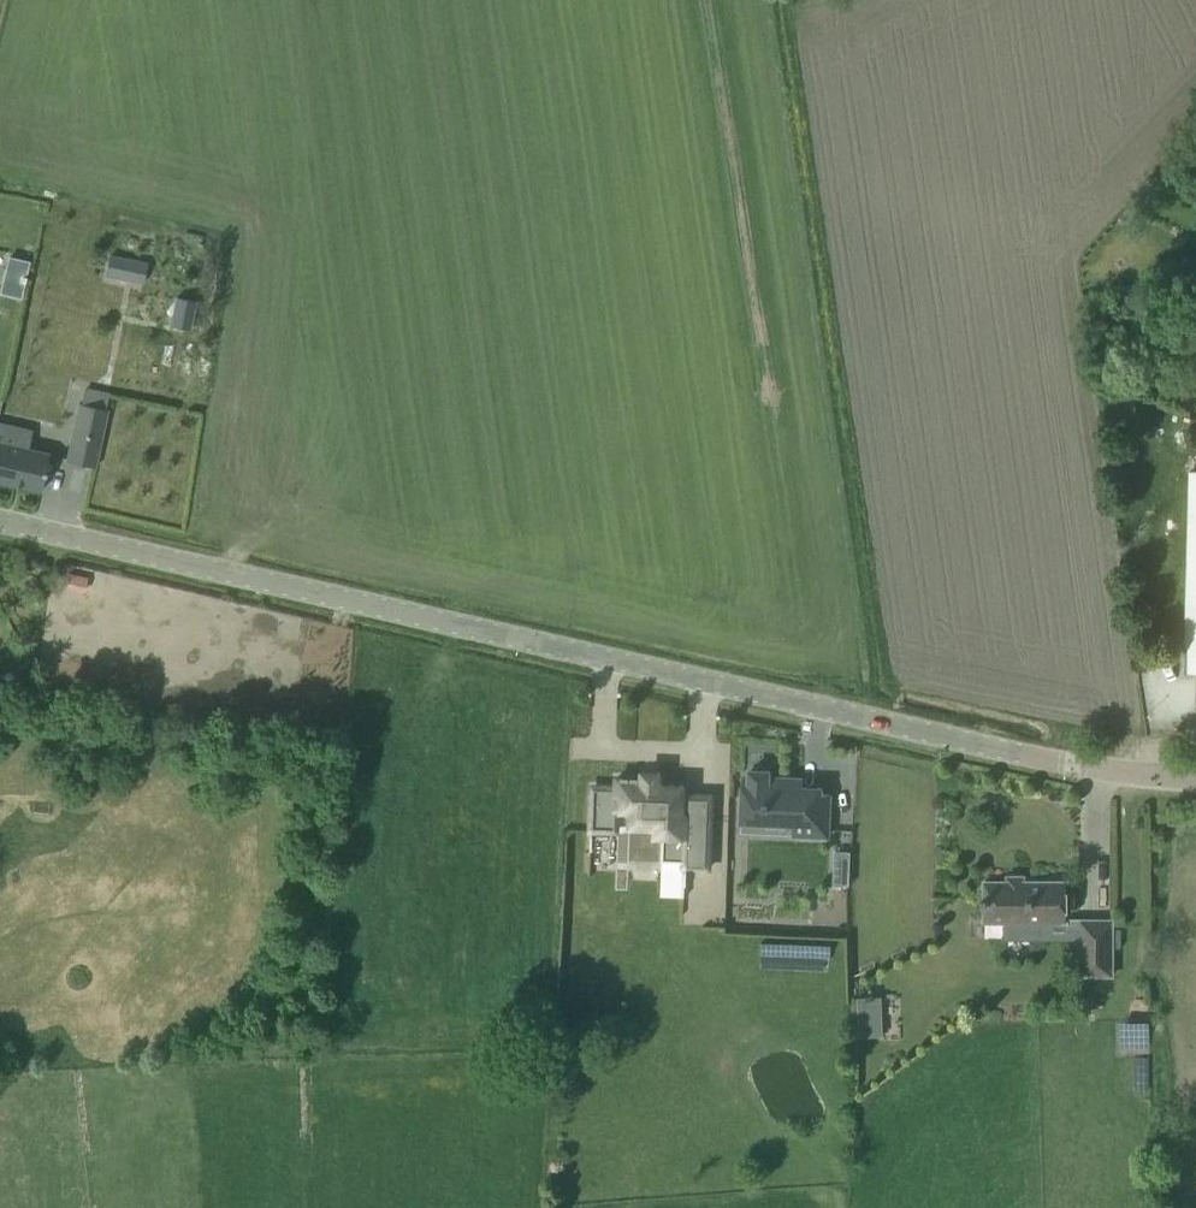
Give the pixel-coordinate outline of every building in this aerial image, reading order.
[(9,256),(5,271),(25,276),(29,261),(9,256)] [(133,258),(129,278),(144,281),(148,261),(133,258)] [(1184,387),(1180,399),(1191,403),(1195,391),(1184,387)] [(106,409),(80,404),(68,459),(94,465),(106,409)] [(39,492),(47,454),(41,453),(27,450),(30,432),(0,426),(0,484),(39,492)] [(1190,471),(1185,672),(1195,673),(1195,471),(1190,471)] [(741,781),(740,821),(792,822),(792,833),(828,835),(830,794),(821,791),(822,783),(802,783),(802,775),(770,774),(770,766),(746,765),(746,773),(744,773),(743,781),(741,781)] [(591,785),(589,831),(617,832),(617,810),(631,810),(631,825),(651,826),(651,830),(663,830),(662,865),(707,867),(709,799),(682,798),(682,782),(660,781),(660,769),(639,769),(639,777),(615,776),(615,786),(591,785)] [(838,850),(837,882),(852,883),(852,850),(838,850)] [(1066,905),(1066,881),(984,881),(984,898),(982,898),(982,905),(984,905),(985,924),(1003,923),(1003,941),(1030,940),(1030,924),(1066,923),(1066,905)] [(1112,944),(1112,920),(1081,919),(1080,944),(1081,975),(1112,975),(1112,944)] [(881,998),(857,999),(858,1037),(882,1036),(881,998)]
